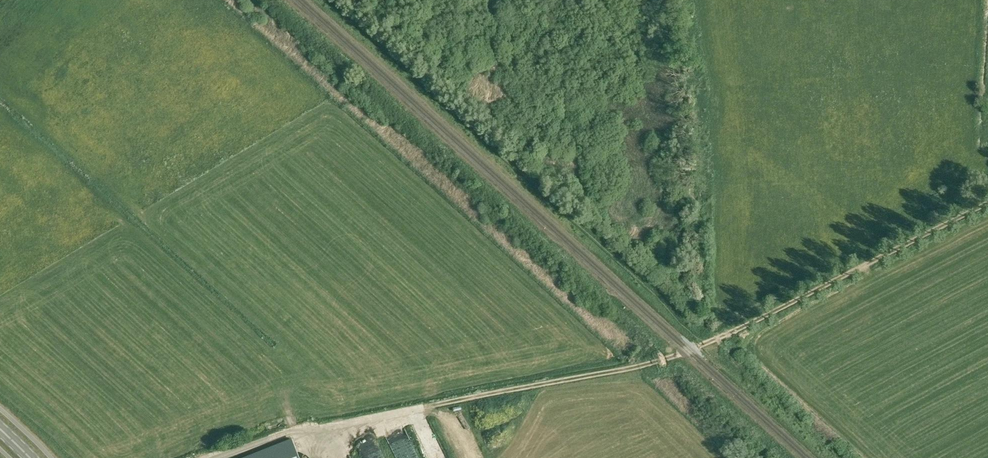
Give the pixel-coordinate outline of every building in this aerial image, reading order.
[(289,441),(245,457),(296,457),(289,441)]
